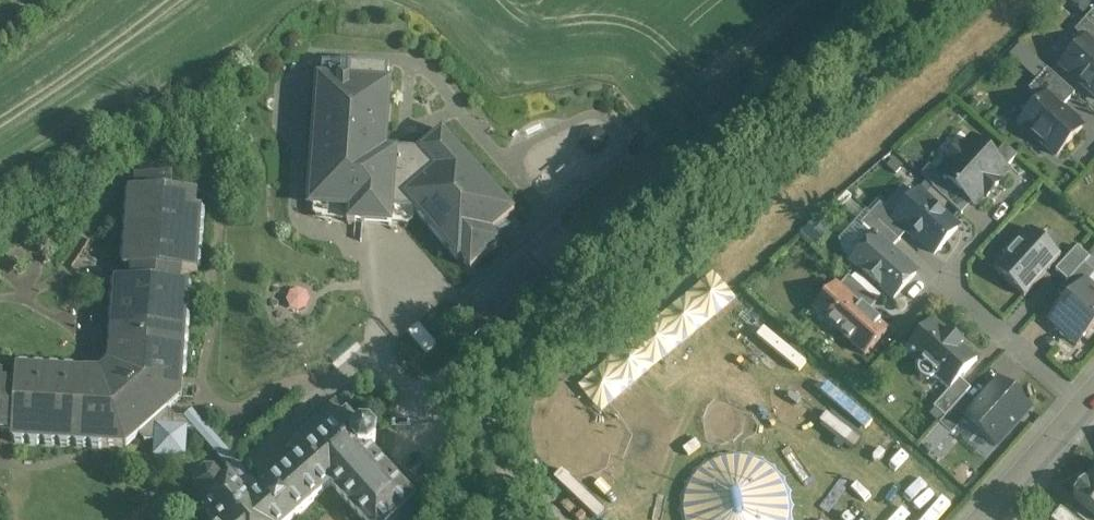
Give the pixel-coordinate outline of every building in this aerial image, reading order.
[(1084,22),(1093,31),(1093,11),(1084,22)] [(1084,22),(1075,33),(1085,42),(1086,41),(1093,49),(1093,31),(1084,22)] [(1062,68),(1093,96),(1093,49),(1086,41),(1085,42),(1062,68)] [(1075,96),(1047,71),(1029,91),(1041,103),(1046,97),(1061,111),(1075,96)] [(311,77),(303,205),(339,208),(339,225),(395,229),(396,215),(414,215),(458,265),(510,214),(433,130),(410,150),(394,149),(399,84),(311,77)] [(1061,111),(1046,97),(1041,103),(1020,126),(1056,158),(1082,129),(1061,111)] [(973,142),(963,153),(960,150),(948,163),(951,166),(941,177),(943,179),(972,205),(973,207),(984,195),(987,198),(999,185),(995,182),(1006,171),(973,142)] [(168,410),(180,399),(181,399),(183,375),(186,372),(187,365),(184,362),(184,360),(187,357),(187,350),(185,347),(185,343),(188,341),(189,334),(186,331),(186,328),(189,325),(190,319),(187,316),(187,313),(190,310),(191,304),(188,301),(188,298),(191,295),(192,288),(189,285),(189,284),(181,283),(182,271),(198,272),(198,268),(201,265),(202,258),(199,255),(199,253),(202,250),(203,243),(200,240),(200,237),(203,235),(204,228),(201,225),(201,222),(204,219),(205,213),(202,210),(202,208),(197,208),(198,193),(172,191),(173,176),(136,173),(135,189),(129,188),(129,190),(126,192),(126,199),(128,202),(128,205),(125,207),(125,214),(127,217),(127,220),(124,223),(124,229),(126,232),(126,235),(123,238),(123,244),(125,248),(125,250),(122,253),(122,260),(124,263),(124,267),(132,267),(131,280),(116,279),(115,280),(112,283),(112,290),(115,293),(114,296),(111,298),(111,305),(114,308),(113,311),(110,314),(110,320),(113,323),(112,326),(109,329),(109,335),(111,338),(111,343),(113,343),(112,348),(110,348),(109,349),(110,349),(87,369),(86,369),(85,370),(85,372),(80,371),(80,370),(75,370),(76,369),(73,367),(66,366),(64,369),(60,369),(60,368),(58,366),(51,365),(48,368),(45,368),(43,364),(36,364),(33,367),(30,367),(30,366),(27,363),(21,363),(18,366),(16,366),(15,381),(3,381),(3,373),(0,372),(0,430),(12,431),(11,439),(13,439),(13,440),(15,443),(22,443),(25,440),(28,440),(28,441),(31,443),(37,444),(40,441),(43,441),(43,442),(46,445),(52,445),(55,442),(59,442),(59,443),(61,446),(68,446),(71,443),(75,444),(77,447),(84,447),(87,445),(87,444),(90,444),(90,445),(93,448),(99,448),(102,446),(102,445),(126,447),(127,446),(139,435),(145,441),(155,442),(155,457),(185,459),(187,430),(195,430),(226,466),(215,475),(214,475),(206,474),(198,482),(197,490),(198,491),(186,501),(198,514),(203,509),(213,519),(294,519),(332,486),(362,519),(430,519),(414,503),(415,502),(370,452),(375,446),(376,437),(370,430),(361,430),(360,431),(336,404),(290,445),(301,458),(262,492),(192,412),(185,418),(175,418),(168,410)] [(972,205),(943,179),(932,190),(961,217),(972,205)] [(958,230),(919,195),(896,221),(895,221),(908,233),(934,257),(958,230)] [(896,221),(880,206),(871,217),(900,243),(908,233),(895,221),(896,221)] [(900,243),(871,217),(861,227),(875,241),(876,240),(890,253),(900,243)] [(1030,233),(1026,230),(1003,256),(1007,259),(994,272),(1024,299),(1061,259),(1031,232),(1030,233)] [(890,253),(876,240),(875,241),(871,246),(868,244),(863,244),(855,253),(856,258),(858,260),(853,265),(893,302),(916,277),(890,253)] [(1077,249),(1055,273),(1068,284),(1085,266),(1090,260),(1077,249)] [(1058,295),(1068,304),(1086,284),(1086,285),(1093,276),(1093,274),(1085,266),(1068,284),(1058,295)] [(1086,284),(1068,304),(1050,323),(1076,346),(1093,327),(1093,292),(1086,285),(1086,284)] [(860,290),(850,301),(836,288),(814,312),(865,358),(887,334),(879,327),(881,326),(869,315),(877,306),(860,290)] [(304,291),(287,295),(290,312),(308,308),(304,291)] [(365,302),(353,312),(359,320),(371,309),(365,302)] [(948,336),(933,323),(905,354),(920,366),(918,370),(918,375),(920,378),(923,381),(927,383),(931,382),(935,380),(949,393),(960,382),(977,362),(962,349),(963,348),(948,335),(948,336)] [(949,393),(934,410),(945,420),(966,397),(971,392),(960,382),(949,393)] [(1030,411),(999,383),(977,408),(965,422),(995,449),(1030,411)] [(945,420),(939,427),(951,438),(965,422),(977,408),(966,397),(945,420)] [(1093,479),(1092,478),(1074,499),(1093,516),(1093,478),(1093,479)]
